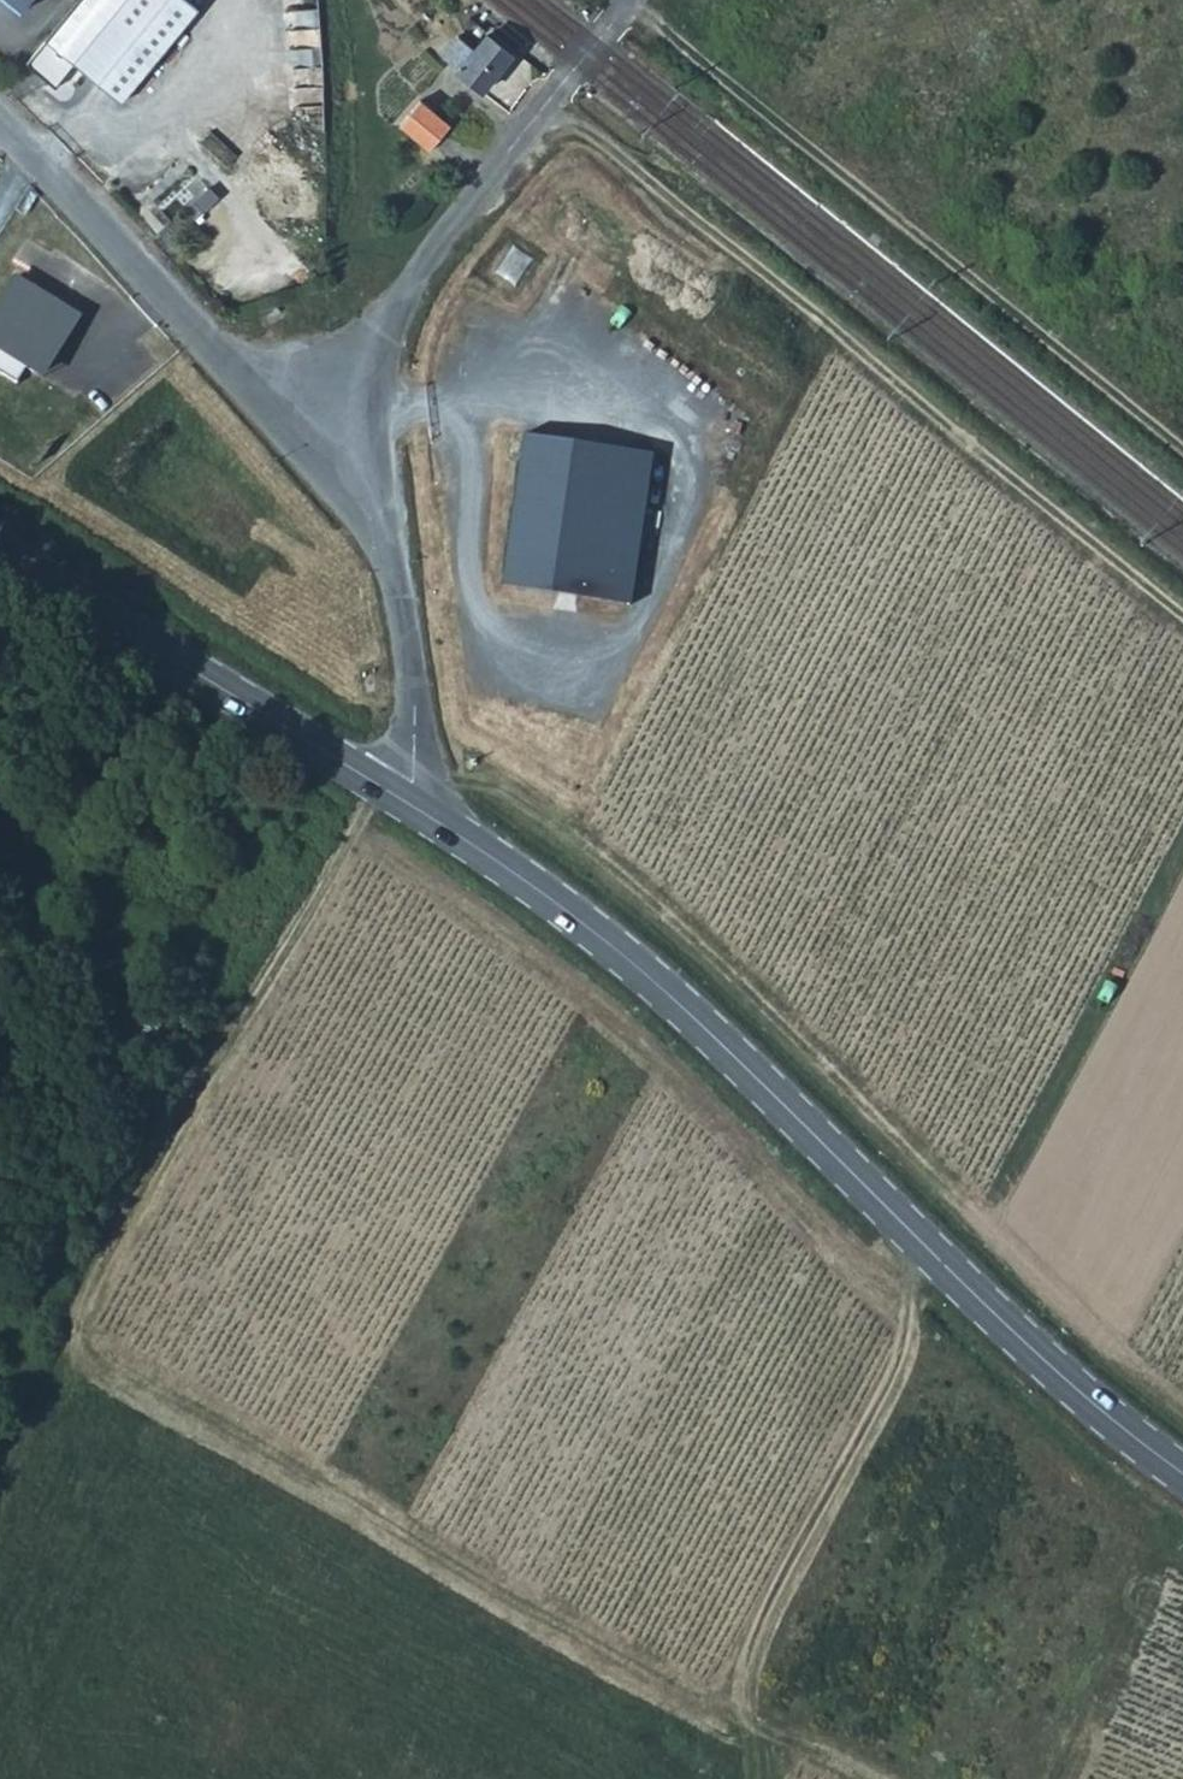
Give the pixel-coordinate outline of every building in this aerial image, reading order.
[(21,9),(29,0),(10,0),(21,9)] [(196,5),(190,0),(82,0),(32,62),(55,85),(73,60),(120,98),(196,5)] [(487,35),(485,37),(477,47),(465,35),(461,34),(447,52),(462,65),(460,68),(483,87),(506,58),(510,54),(487,35)] [(420,101),(401,124),(432,148),(451,125),(420,101)] [(15,275),(0,298),(0,374),(15,383),(25,366),(37,374),(47,358),(51,361),(70,330),(66,327),(75,312),(15,275)] [(651,453),(524,435),(503,587),(630,604),(651,453)]
